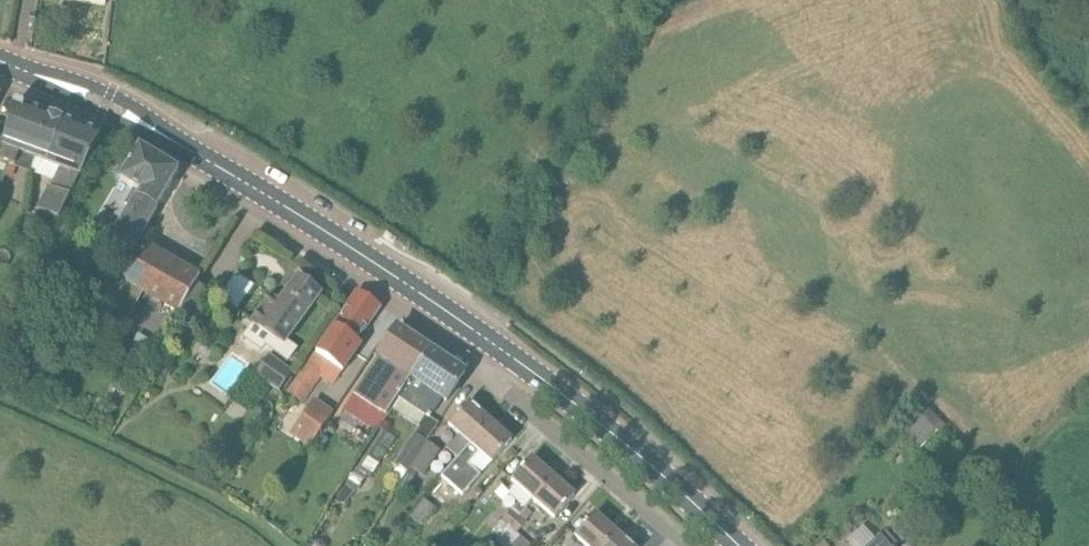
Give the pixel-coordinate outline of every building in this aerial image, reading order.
[(4,162),(15,166),(20,153),(39,160),(51,119),(14,105),(0,152),(0,161),(4,162)] [(51,119),(39,160),(59,168),(37,209),(58,221),(100,137),(51,119)] [(117,335),(142,294),(180,314),(196,284),(199,279),(137,244),(178,172),(139,147),(119,181),(133,190),(127,204),(131,206),(113,240),(133,251),(115,281),(93,320),(117,335)] [(39,260),(58,224),(37,212),(29,230),(40,236),(29,255),(39,260)] [(239,271),(223,295),(243,307),(258,284),(239,271)] [(279,303),(270,297),(252,324),(254,325),(280,344),(285,347),(320,295),(298,278),(279,303)] [(198,324),(215,294),(196,284),(180,314),(179,315),(198,324)] [(380,308),(358,293),(306,368),(333,387),(341,375),(361,346),(356,342),(380,308)] [(353,394),(386,416),(399,397),(430,350),(398,328),(353,394)] [(399,397),(414,407),(445,359),(430,350),(399,397)] [(254,376),(278,393),(292,373),(269,356),(254,376)] [(430,419),(442,401),(444,402),(465,373),(445,359),(414,407),(430,419)] [(160,361),(153,373),(167,380),(174,369),(160,361)] [(334,413),(314,399),(290,435),(309,449),(334,413)] [(446,450),(458,460),(470,444),(489,421),(469,403),(450,426),(460,435),(446,450)] [(929,442),(942,428),(930,416),(923,423),(914,414),(908,421),(929,442)] [(470,444),(458,460),(443,478),(464,496),(481,476),(492,463),(512,441),(489,421),(470,444)] [(427,441),(416,433),(395,465),(397,466),(407,473),(427,441)] [(427,441),(407,473),(399,485),(407,489),(418,473),(422,476),(439,451),(427,441)] [(533,499),(553,477),(532,458),(512,481),(533,499)] [(407,473),(397,466),(390,479),(399,485),(407,473)] [(533,499),(534,500),(556,519),(575,496),(553,477),(533,499)] [(423,527),(445,496),(434,488),(410,517),(423,527)] [(493,531),(501,538),(526,509),(528,507),(521,501),(493,531)] [(526,509),(501,538),(497,543),(500,545),(531,545),(517,533),(533,515),(526,509)] [(583,545),(606,545),(616,533),(594,514),(573,538),(583,545)] [(403,535),(409,539),(414,532),(408,528),(403,535)] [(616,533),(606,545),(631,545),(616,533)] [(879,536),(868,545),(887,545),(879,536)]
